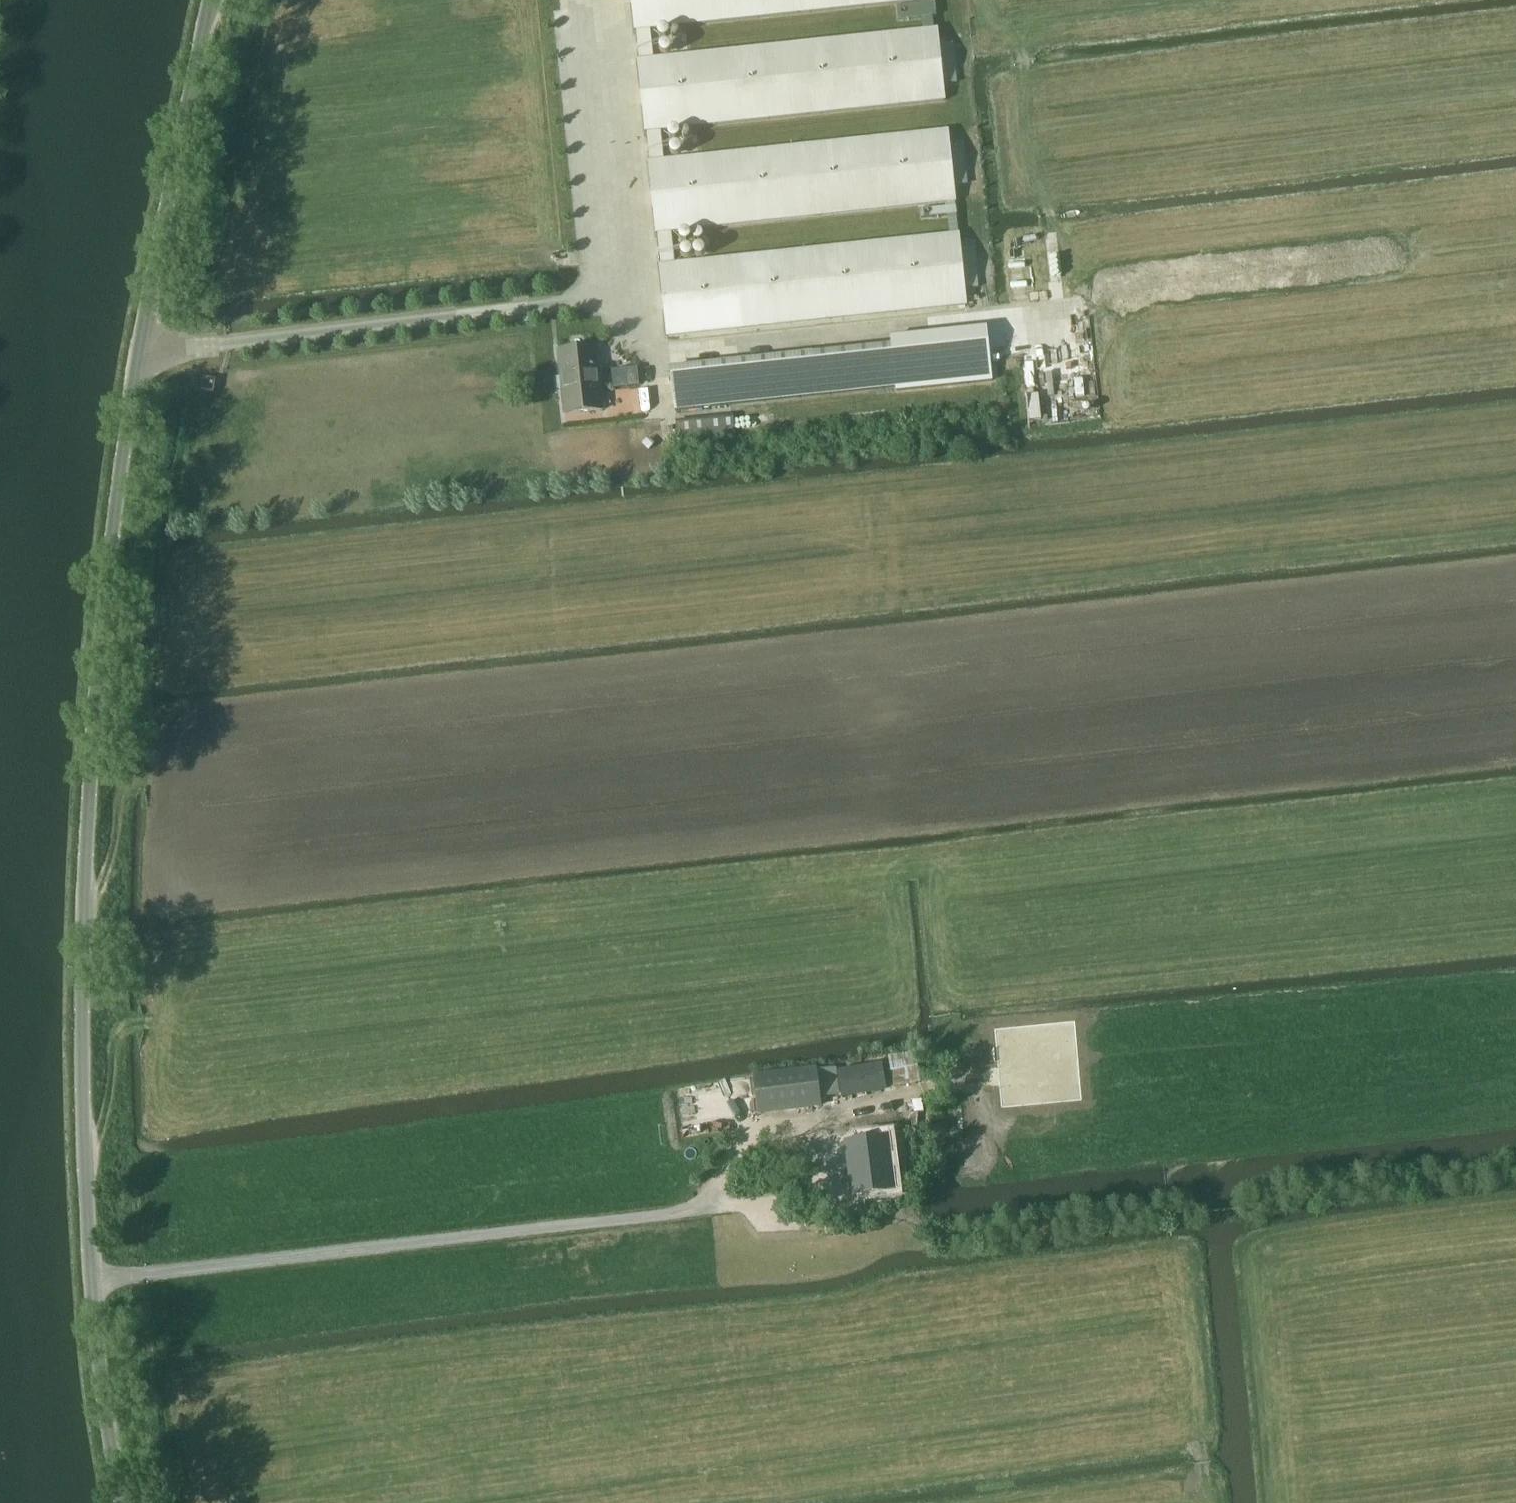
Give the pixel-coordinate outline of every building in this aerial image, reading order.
[(635,27),(637,27),(640,58),(638,58),(646,130),(648,130),(651,161),(649,161),(657,234),(658,234),(662,265),(660,265),(668,337),(966,306),(959,234),(675,263),(672,232),(956,202),(948,130),(664,160),(661,128),(945,99),(937,27),(653,56),(650,25),(890,0),(632,0),(635,27)] [(935,3),(897,7),(898,21),(936,17),(935,3)] [(956,207),(921,210),(922,219),(957,215),(956,207)] [(813,354),(671,369),(676,411),(817,396),(896,388),(897,392),(992,381),(987,329),(891,339),(892,347),(813,354)] [(563,389),(600,385),(597,348),(559,352),(562,379),(559,379),(560,389),(563,389)] [(214,392),(216,380),(204,378),(202,390),(214,392)] [(603,410),(600,385),(563,389),(565,414),(603,410)] [(710,418),(676,421),(678,440),(711,437),(734,435),(732,416),(710,418)] [(670,422),(661,424),(664,447),(673,446),(670,422)] [(842,1100),(887,1092),(882,1064),(837,1071),(842,1100)] [(815,1067),(753,1075),(759,1117),(821,1108),(815,1067)] [(917,1129),(918,1114),(907,1113),(906,1128),(917,1129)] [(864,1124),(851,1126),(853,1140),(866,1138),(864,1124)] [(885,1139),(848,1144),(854,1195),(891,1191),(885,1139)]
